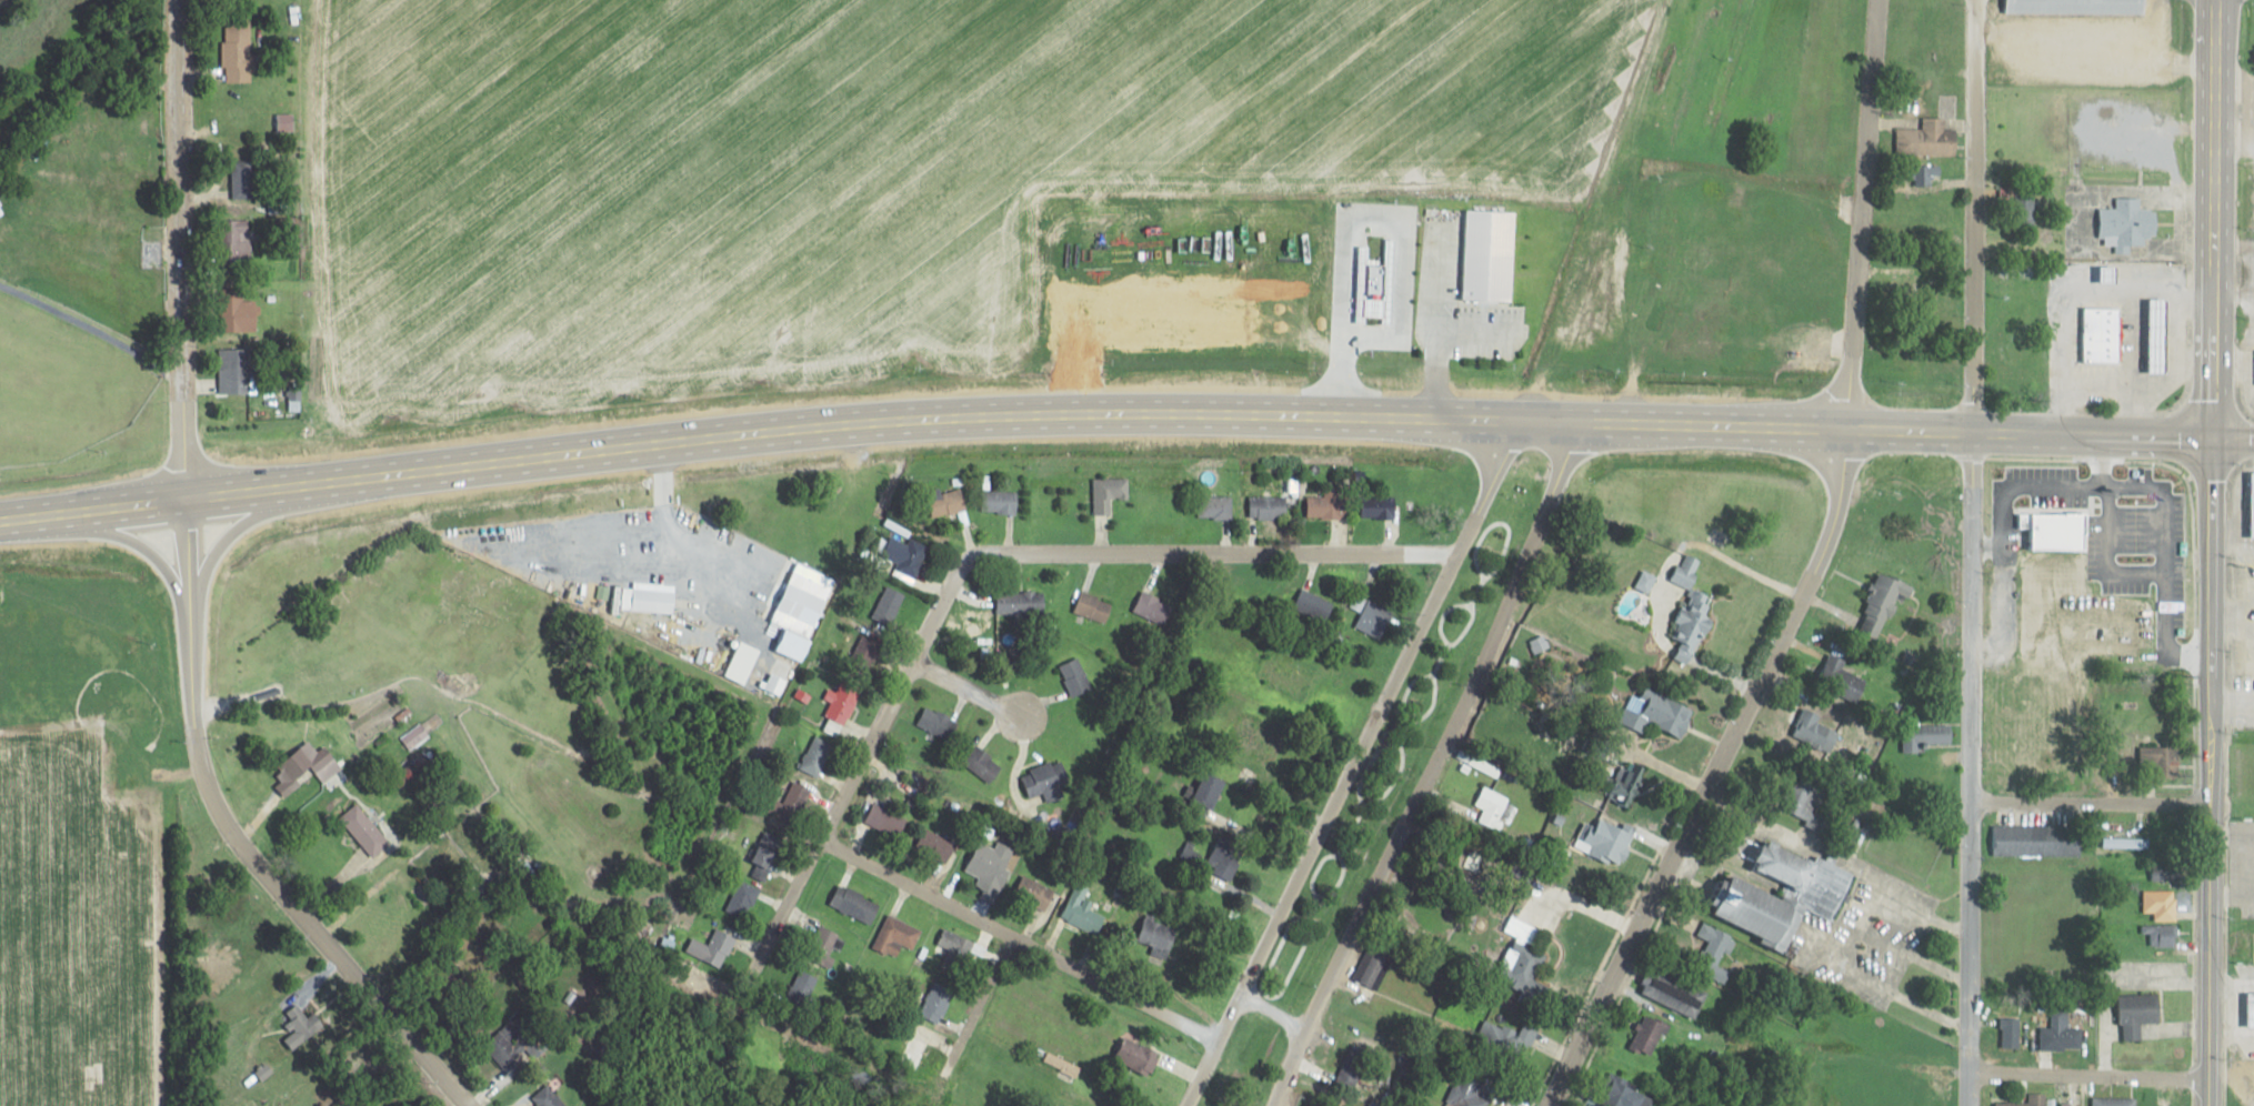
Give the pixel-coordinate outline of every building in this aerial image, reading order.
[(2004,14),(2147,14),(2147,0),(2004,0),(2004,14)] [(223,83),(251,83),(253,16),(224,16),(223,83)] [(1958,128),(1945,128),(1945,117),(1924,117),(1923,128),(1902,128),(1902,154),(1958,154),(1958,128)] [(2035,223),(2035,189),(2004,189),(2004,212),(2013,212),(2013,223),(2035,223)] [(2119,243),(2147,244),(2147,236),(2157,236),(2157,208),(2140,208),(2141,198),(2116,197),(2116,208),(2101,208),(2101,237),(2119,237),(2119,243)] [(1514,300),(1516,212),(1467,211),(1465,299),(1514,300)] [(249,221),(219,222),(221,264),(251,263),(249,221)] [(222,296),(222,333),(245,333),(245,296),(222,296)] [(2082,361),(2121,361),(2122,307),(2082,306),(2082,361)] [(219,394),(250,394),(250,349),(219,349),(219,394)] [(1091,481),(1091,501),(1115,501),(1115,481),(1091,481)] [(931,515),(965,511),(963,487),(928,491),(931,515)] [(2059,527),(2059,490),(2025,490),(2025,527),(2059,527)] [(982,495),(982,515),(1008,515),(1008,495),(982,495)] [(1196,499),(1196,519),(1222,519),(1222,499),(1196,499)] [(1314,499),(1314,519),(1339,519),(1339,499),(1314,499)] [(2165,539),(2165,500),(2144,500),(2144,539),(2165,539)] [(1250,502),(1250,521),(1275,521),(1275,502),(1250,502)] [(1361,502),(1361,521),(1386,521),(1386,502),(1361,502)] [(918,575),(929,543),(911,537),(909,543),(890,537),(882,562),(918,575)] [(1697,558),(1677,558),(1677,586),(1697,586),(1697,558)] [(1903,594),(1909,596),(1913,586),(1879,571),(1854,630),(1882,642),(1903,594)] [(904,593),(885,586),(873,620),(892,627),(904,593)] [(1333,607),(1306,588),(1295,605),(1322,623),(1333,607)] [(1104,624),(1113,604),(1083,590),(1074,610),(1104,624)] [(1133,609),(1164,627),(1175,608),(1144,590),(1133,609)] [(1015,614),(1015,624),(1029,624),(1029,614),(1045,614),(1045,591),(999,591),(999,614),(1015,614)] [(1700,613),(1679,613),(1679,647),(1697,647),(1697,632),(1710,632),(1710,592),(1700,592),(1700,613)] [(1358,616),(1354,625),(1381,637),(1392,611),(1356,594),(1349,611),(1358,616)] [(1871,677),(1831,655),(1817,682),(1856,704),(1871,677)] [(1072,697),(1092,688),(1078,657),(1058,666),(1072,697)] [(823,716),(846,725),(861,686),(842,678),(836,694),(832,693),(823,716)] [(1694,706),(1648,689),(1637,719),(1683,737),(1694,706)] [(950,740),(959,720),(926,705),(917,725),(950,740)] [(1828,749),(1834,723),(1822,720),(1823,712),(1799,706),(1791,740),(1828,749)] [(1953,742),(1953,723),(1918,723),(1918,742),(1953,742)] [(799,767),(817,777),(833,744),(815,735),(799,767)] [(275,767),(288,785),(322,760),(309,742),(275,767)] [(989,783),(1003,766),(977,744),(963,761),(989,783)] [(2178,746),(2142,746),(2142,763),(2178,763),(2178,746)] [(1052,766),(1051,762),(1022,773),(1030,796),(1070,782),(1063,762),(1052,766)] [(1643,765),(1625,762),(1620,791),(1638,794),(1643,765)] [(1214,808),(1228,781),(1209,772),(1195,799),(1214,808)] [(1830,818),(1816,811),(1828,787),(1803,774),(1784,812),(1822,832),(1830,818)] [(775,813),(793,824),(813,790),(796,779),(775,813)] [(137,791),(140,798),(153,794),(150,786),(137,791)] [(1511,798),(1483,786),(1475,804),(1484,808),(1479,821),(1498,829),(1511,798)] [(373,856),(390,841),(357,805),(340,820),(373,856)] [(908,812),(880,814),(882,837),(910,835),(908,812)] [(1634,827),(1610,819),(1598,857),(1622,865),(1634,827)] [(1996,855),(2082,855),(2082,825),(1996,825),(1996,855)] [(2181,838),(2181,826),(2154,826),(2154,838),(2181,838)] [(917,849),(947,862),(956,841),(925,828),(917,849)] [(751,859),(755,861),(749,875),(767,882),(784,838),(763,830),(751,859)] [(2149,848),(2149,838),(2102,838),(2102,848),(2149,848)] [(1243,858),(1222,841),(1204,863),(1226,880),(1243,858)] [(964,872),(998,885),(1006,864),(973,851),(964,872)] [(2150,881),(2164,880),(2163,862),(2150,863),(2150,881)] [(1014,896),(1046,911),(1056,891),(1024,875),(1014,896)] [(1734,875),(1796,906),(1776,945),(1714,914),(1734,875)] [(744,920),(760,890),(739,879),(723,910),(744,920)] [(871,924),(881,904),(842,885),(832,905),(871,924)] [(2176,920),(2176,893),(2144,893),(2144,920),(2176,920)] [(1097,935),(1106,915),(1072,900),(1063,920),(1097,935)] [(922,931),(888,914),(872,947),(895,959),(902,944),(913,949),(922,931)] [(1139,946),(1167,950),(1170,924),(1142,920),(1139,946)] [(842,935),(817,923),(802,955),(826,967),(842,935)] [(2177,946),(2177,925),(2144,925),(2144,946),(2177,946)] [(1700,978),(1728,978),(1728,964),(1731,964),(1731,928),(1700,928),(1700,978)] [(733,935),(714,931),(709,952),(728,956),(733,935)] [(974,940),(946,931),(933,968),(961,977),(974,940)] [(1375,989),(1393,950),(1372,940),(1353,979),(1375,989)] [(1542,952),(1515,950),(1512,988),(1520,989),(1519,1003),(1538,1004),(1542,952)] [(815,1008),(814,973),(793,974),(794,1009),(815,1008)] [(1701,989),(1699,994),(1658,976),(1649,997),(1696,1018),(1707,992),(1701,989)] [(919,1017),(941,1023),(953,989),(931,982),(919,1017)] [(2161,1023),(2160,994),(2121,995),(2122,1040),(2141,1040),(2141,1023),(2161,1023)] [(295,1031),(283,1039),(290,1049),(322,1028),(302,1000),(283,1013),(295,1031)] [(2082,1028),(2069,1028),(2069,1011),(2051,1011),(2051,1028),(2040,1028),(2040,1050),(2082,1050),(2082,1028)] [(1630,1043),(1653,1055),(1669,1025),(1646,1013),(1630,1043)] [(2001,1049),(2020,1049),(2020,1018),(2001,1018),(2001,1049)] [(508,1023),(483,1046),(504,1069),(526,1049),(530,1053),(542,1042),(522,1021),(513,1029),(508,1023)] [(1161,1053),(1128,1037),(1117,1059),(1150,1076),(1161,1053)] [(1335,1079),(1355,1088),(1373,1052),(1353,1043),(1335,1079)] [(1486,1099),(1477,1095),(1483,1080),(1460,1071),(1446,1105),(1484,1105),(1486,1099)] [(1657,1100),(1620,1081),(1609,1104),(1614,1105),(1654,1105),(1657,1100)] [(537,1105),(566,1105),(547,1084),(530,1098),(537,1105)] [(2047,1093),(2028,1093),(2028,1102),(1993,1102),(1993,1105),(2047,1105),(2047,1093)]
